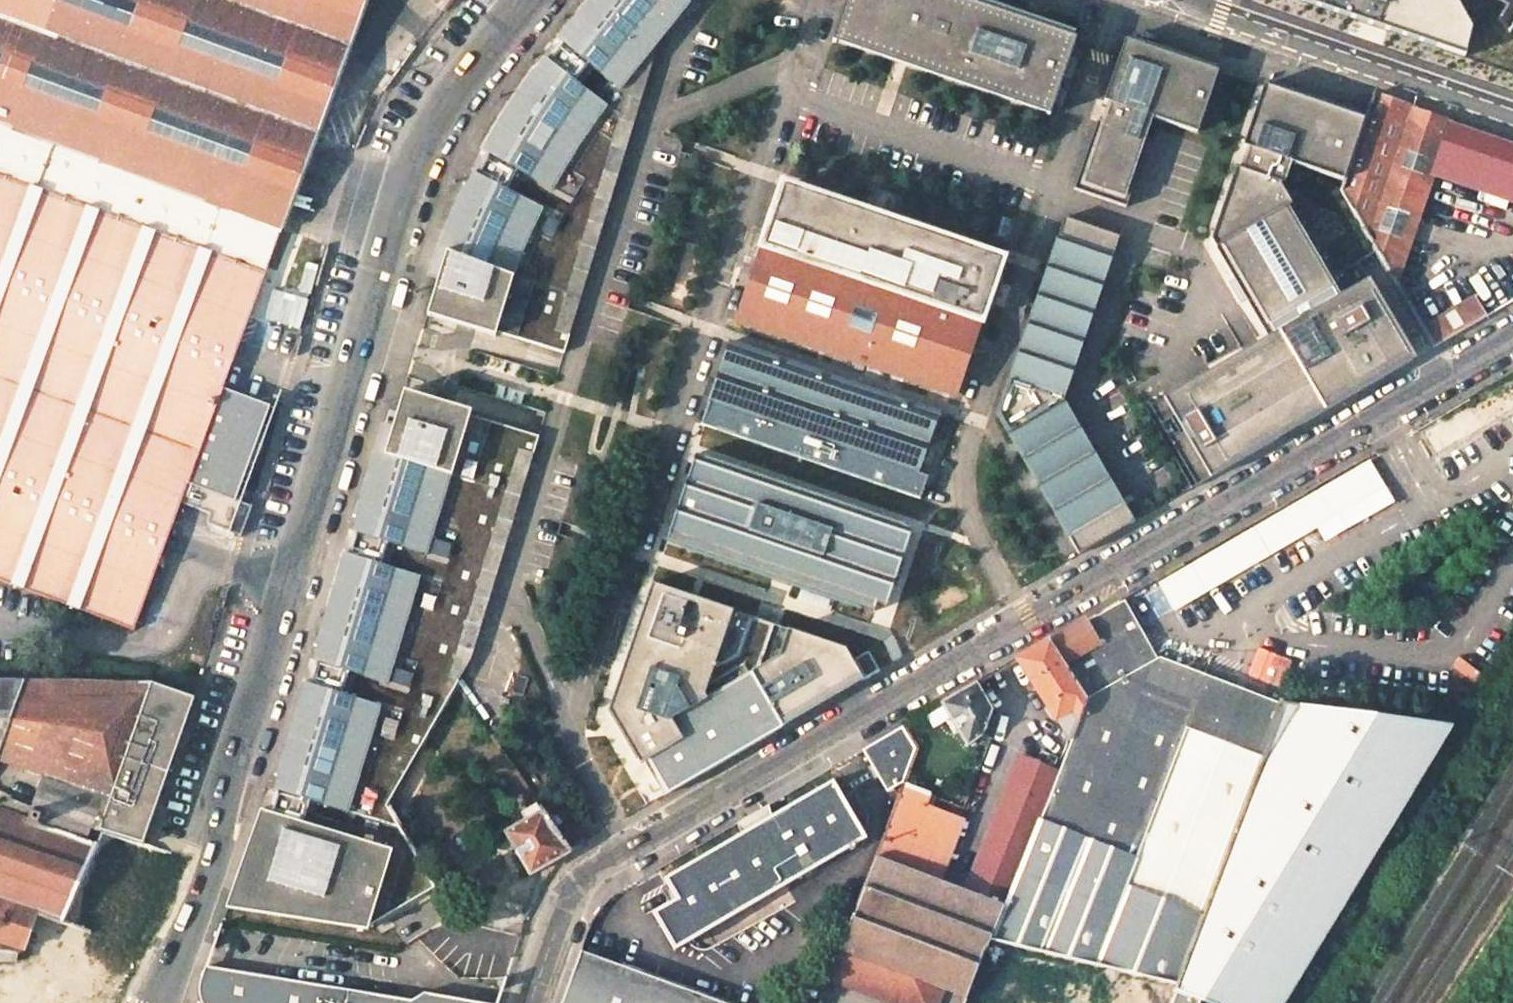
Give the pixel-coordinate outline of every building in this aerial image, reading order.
[(237,214),(278,230),(281,231),(368,0),(0,0),(0,122),(237,214)] [(431,314),(491,332),(490,334),(494,335),(496,331),(563,351),(568,334),(555,330),(638,67),(691,0),(592,0),(560,41),(562,43),(547,61),(545,60),(528,83),(513,106),(494,136),(485,153),(487,154),(475,176),(472,174),(457,206),(447,226),(440,244),(438,250),(431,274),(439,276),(427,314),(431,316),(431,314)] [(833,40),(837,41),(838,38),(1048,109),(1047,112),(1051,113),(1077,36),(971,0),(846,0),(833,40)] [(1371,25),(1463,56),(1470,29),(1453,0),(1299,0),(1371,25)] [(1507,5),(1499,19),(1509,32),(1512,25),(1512,0),(1496,0),(1507,5)] [(1216,67),(1129,38),(1128,40),(1125,39),(1104,101),(1111,103),(1104,124),(1097,121),(1074,189),(1126,207),(1150,139),(1143,137),(1150,115),(1194,129),(1193,131),(1197,132),(1218,71),(1215,70),(1216,67)] [(1234,464),(1418,356),(1372,278),(1349,292),(1292,196),(1283,181),(1291,161),(1345,180),(1366,120),(1361,118),(1362,115),(1271,84),(1249,147),(1256,150),(1249,169),(1242,167),(1217,240),(1273,336),(1188,386),(1234,464)] [(1345,180),(1342,189),(1397,280),(1402,264),(1432,174),(1436,162),(1450,121),(1375,95),(1366,120),(1345,180)] [(1436,162),(1512,189),(1512,142),(1450,121),(1436,162)] [(237,214),(0,122),(0,580),(134,629),(181,503),(223,390),(268,267),(264,266),(223,250),(237,214)] [(1436,162),(1432,174),(1512,202),(1512,189),(1436,162)] [(783,186),(762,247),(980,321),(1000,261),(783,186)] [(237,214),(223,250),(264,266),(271,248),(278,230),(237,214)] [(1120,237),(1064,218),(1058,238),(1066,241),(1061,256),(1087,265),(1082,276),(1048,265),(1009,380),(1017,383),(1007,413),(1015,428),(1008,433),(1054,512),(1084,494),(1091,504),(1068,518),(1077,532),(1069,537),(1079,555),(1082,553),(1081,550),(1130,522),(1131,524),(1135,522),(1064,400),(1120,237)] [(1058,238),(1048,265),(1082,276),(1087,265),(1061,256),(1066,241),(1058,238)] [(762,247),(736,321),(955,395),(980,321),(762,247)] [(1475,297),(1424,326),(1436,346),(1487,316),(1475,297)] [(729,342),(701,423),(921,497),(927,476),(920,474),(932,439),(940,416),(941,414),(729,342)] [(998,414),(1008,433),(1015,428),(1007,413),(1017,383),(1009,380),(998,414)] [(1512,418),(1512,390),(1511,385),(1420,424),(1433,452),(1512,418)] [(223,390),(181,503),(218,517),(215,526),(241,536),(251,506),(235,500),(270,406),(223,390)] [(238,876),(228,905),(368,927),(436,887),(389,803),(459,680),(452,678),(520,450),(533,454),(538,436),(471,416),(472,411),(468,410),(468,411),(408,393),(409,391),(405,390),(393,430),(384,428),(352,532),(355,533),(348,556),(345,555),(312,661),(315,662),(308,685),(305,684),(272,789),(276,791),(268,815),(261,812),(242,865),(238,876)] [(933,522),(696,439),(660,550),(897,629),(933,522)] [(1054,512),(1069,537),(1077,532),(1068,518),(1091,504),(1084,494),(1054,512)] [(794,652),(807,614),(661,565),(614,714),(631,744),(752,676),(794,652)] [(1157,655),(1124,597),(1088,618),(1097,633),(1093,635),(1098,643),(1119,681),(1143,691),(1140,710),(1187,728),(1264,758),(1284,706),(1157,655)] [(752,676),(782,727),(886,672),(892,649),(807,614),(794,652),(752,676)] [(1063,664),(1098,643),(1093,635),(1097,633),(1088,618),(1084,620),(1048,641),(1063,664)] [(1048,641),(1020,657),(1033,677),(1030,679),(1069,740),(1077,718),(1085,698),(1071,677),(1064,665),(1063,664),(1048,641)] [(1119,681),(1098,643),(1063,664),(1064,665),(1068,672),(1071,677),(1085,698),(1077,718),(1069,740),(1056,771),(1046,797),(1097,817),(1145,837),(1187,728),(1140,710),(1143,691),(1119,681)] [(752,676),(631,744),(662,796),(782,727),(752,676)] [(0,744),(0,760),(44,774),(111,796),(151,683),(22,681),(0,744)] [(22,681),(0,681),(0,744),(22,681)] [(111,796),(100,830),(143,843),(194,698),(151,683),(111,796)] [(975,683),(941,704),(967,747),(982,735),(992,710),(975,683)] [(1174,992),(1176,992),(1202,1002),(1205,1002),(1284,1002),(1451,726),(1446,725),(1285,704),(1284,706),(1264,758),(1202,920),(1177,983),(1174,992)] [(902,726),(862,750),(880,778),(887,792),(906,781),(917,752),(902,726)] [(1264,758),(1187,728),(1145,837),(1097,817),(1088,839),(1136,858),(1125,887),(1134,891),(1183,912),(1202,920),(1264,758)] [(1019,756),(975,869),(1013,883),(1046,797),(1056,771),(1055,771),(1019,756)] [(46,812),(42,825),(86,841),(91,827),(100,830),(111,796),(44,774),(33,808),(46,812)] [(743,834),(666,879),(678,899),(655,912),(675,948),(684,942),(849,847),(851,851),(854,849),(856,843),(859,829),(857,826),(832,782),(773,816),(743,834)] [(904,785),(876,857),(902,867),(925,807),(930,794),(904,785)] [(1013,883),(989,939),(1044,952),(1088,839),(1097,817),(1049,798),(1046,797),(1013,883)] [(23,947),(29,949),(40,915),(67,923),(95,845),(86,841),(42,825),(29,821),(33,808),(11,799),(0,805),(0,940),(23,947)] [(525,818),(503,831),(530,874),(569,851),(542,808),(541,807),(537,800),(525,807),(527,811),(523,814),(525,818)] [(925,807),(902,867),(938,880),(961,821),(925,807)] [(1088,839),(1044,952),(1095,964),(1125,887),(1136,858),(1088,839)] [(876,857),(840,950),(944,990),(966,998),(989,939),(1013,883),(975,869),(966,891),(938,880),(902,867),(876,857)] [(1125,887),(1095,964),(1152,978),(1177,983),(1202,920),(1183,912),(1134,891),(1125,887)] [(21,961),(23,947),(0,940),(0,961),(21,961)] [(580,950),(562,1002),(730,1002),(580,950)] [(829,980),(891,1002),(938,1002),(944,990),(840,950),(829,980)] [(423,993),(411,1001),(205,968),(199,984),(199,997),(202,1002),(451,1002),(423,993)] [(1176,992),(1172,1002),(1201,1002),(1202,1002),(1176,992)]
